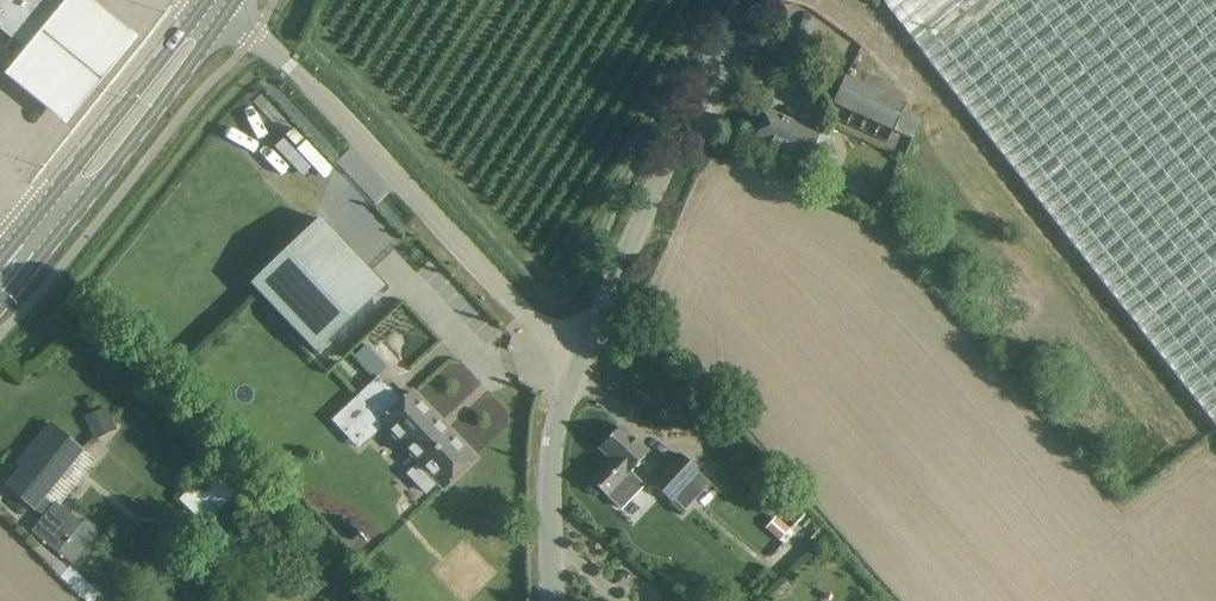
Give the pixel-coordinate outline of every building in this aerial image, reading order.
[(0,30),(23,49),(35,35),(40,38),(71,0),(0,0),(0,30)] [(8,79),(66,127),(138,38),(91,0),(72,0),(8,79)] [(1136,325),(1215,426),(1215,0),(881,0),(1136,325)] [(846,77),(834,103),(912,139),(921,120),(903,112),(906,104),(846,77)] [(825,168),(834,146),(832,138),(768,110),(756,137),(808,160),(825,168)] [(249,283),(315,352),(384,286),(318,217),(249,283)] [(474,457),(411,392),(380,421),(419,462),(407,473),(425,492),(437,481),(442,487),(474,457)] [(106,407),(84,417),(95,440),(117,430),(106,407)] [(54,504),(44,497),(82,450),(50,423),(16,465),(20,468),(6,485),(44,516),(32,531),(74,565),(95,539),(98,528),(86,518),(82,523),(56,501),(54,504)] [(590,481),(606,496),(621,510),(645,485),(630,471),(649,452),(620,425),(599,447),(611,459),(590,481)] [(674,500),(685,511),(703,492),(692,481),(700,473),(680,454),(652,484),(671,503),(674,500)] [(207,475),(179,503),(201,526),(229,498),(207,475)] [(776,516),(765,529),(780,542),(791,529),(776,516)]
